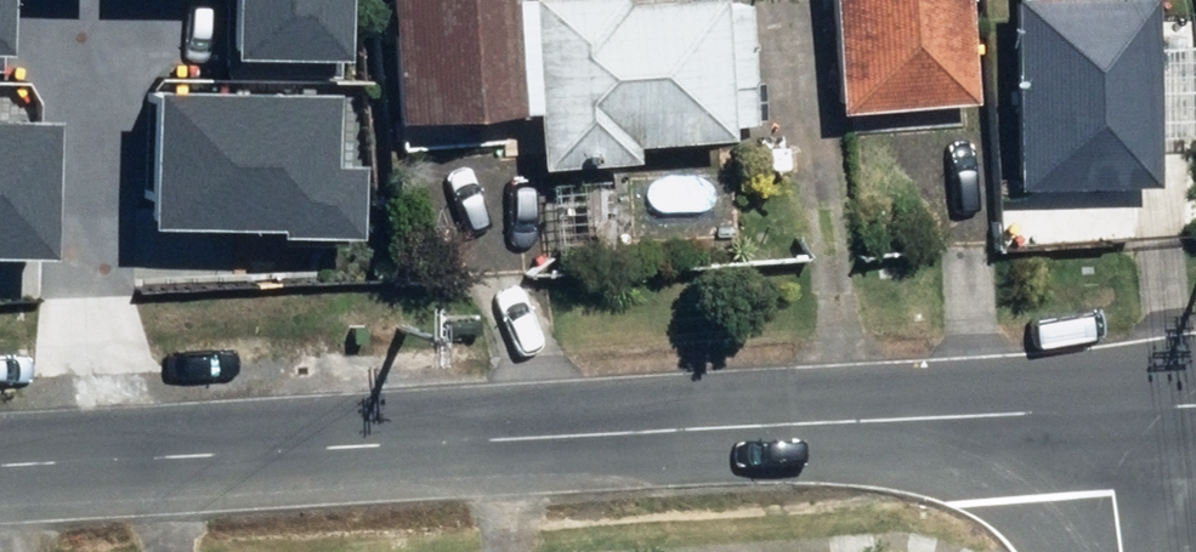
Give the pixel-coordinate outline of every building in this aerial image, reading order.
[(227,38),(335,39),(335,0),(227,0),(227,38)] [(400,109),(534,100),(538,148),(630,142),(629,128),(756,119),(747,0),(393,0),(400,109)] [(962,0),(832,0),(841,99),(970,87),(962,0)] [(1014,182),(1147,179),(1144,0),(1010,0),(1014,182)] [(324,80),(150,79),(149,214),(352,215),(352,148),(324,148),(324,80)] [(44,238),(45,109),(0,109),(0,238),(44,238)]
